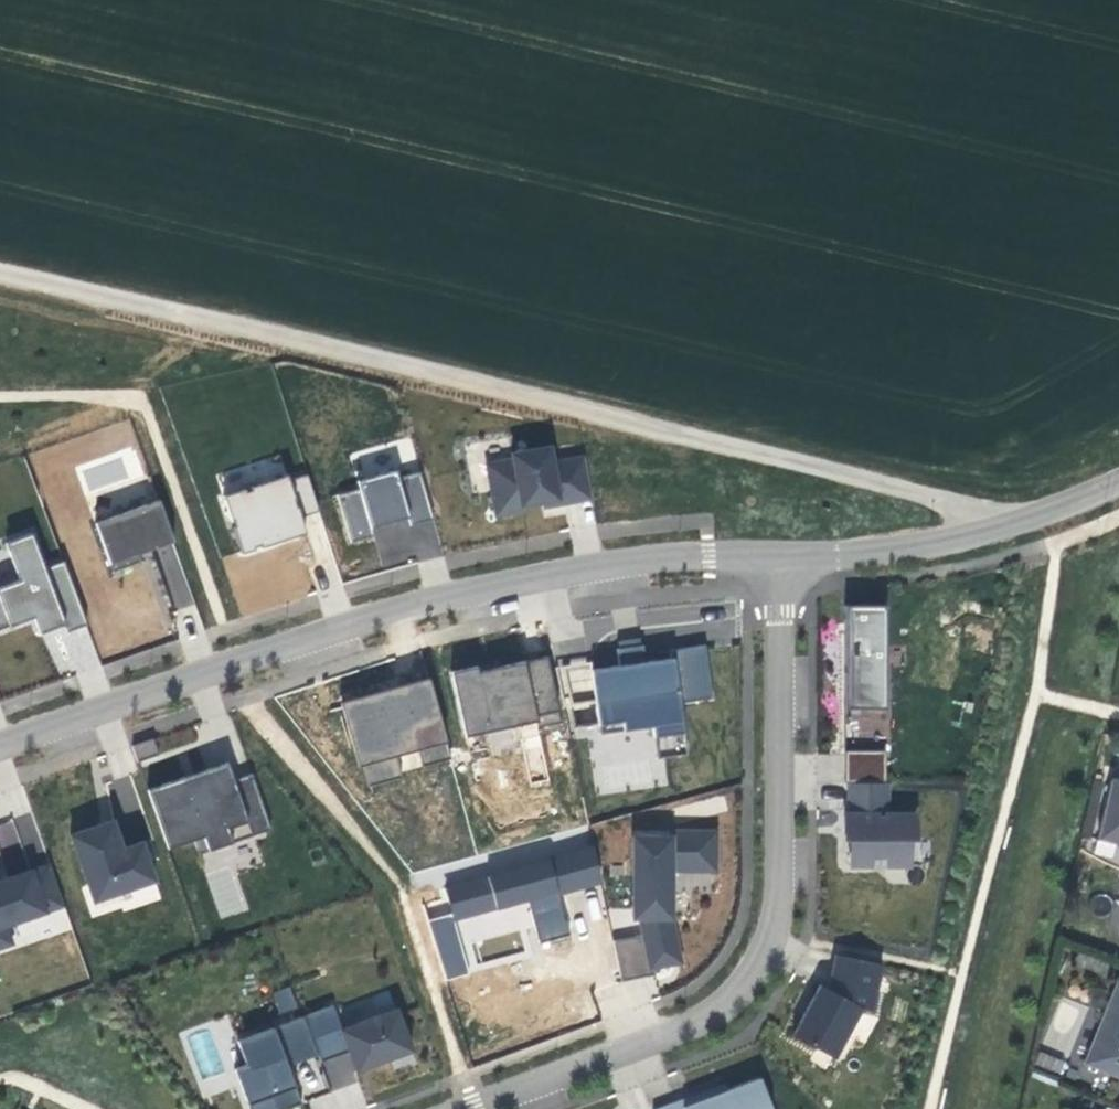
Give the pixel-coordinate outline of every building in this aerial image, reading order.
[(511,454),(512,459),(486,464),(495,516),(522,511),(521,505),(541,501),(557,498),(558,504),(591,498),(583,457),(551,462),(548,447),(511,454)] [(338,495),(352,543),(374,536),(372,528),(408,518),(410,526),(433,519),(419,471),(397,477),(395,470),(357,481),(359,488),(338,495)] [(260,547),(305,533),(300,517),(318,511),(307,475),(288,480),(287,475),(249,487),(250,489),(245,491),(244,489),(223,495),(231,521),(232,520),(234,525),(232,526),(241,553),(254,549),(253,547),(259,545),(260,547)] [(557,498),(541,501),(542,507),(558,504),(557,498)] [(94,523),(112,572),(140,562),(138,554),(173,541),(158,500),(94,523)] [(66,631),(87,623),(63,561),(43,569),(30,534),(6,543),(20,580),(0,587),(0,629),(33,616),(36,626),(61,616),(66,631)] [(884,605),(843,605),(843,708),(884,709),(884,605)] [(638,639),(617,642),(618,649),(639,646),(638,639)] [(590,661),(563,666),(571,705),(595,702),(600,733),(651,726),(653,736),(682,732),(678,703),(711,698),(704,646),(669,651),(670,659),(643,663),(641,646),(639,646),(618,649),(616,649),(619,666),(592,670),(590,661)] [(560,722),(546,656),(498,667),(450,677),(463,731),(488,726),(489,731),(511,726),(510,721),(534,715),(535,721),(537,727),(560,722)] [(450,677),(498,667),(497,661),(449,671),(450,677)] [(563,666),(555,667),(563,706),(571,705),(563,666)] [(345,706),(361,765),(367,786),(400,777),(392,747),(414,741),(443,733),(428,677),(398,685),(400,691),(345,706)] [(361,765),(345,706),(400,691),(398,685),(339,702),(357,766),(361,765)] [(535,721),(534,715),(510,721),(511,726),(535,721)] [(488,726),(463,731),(464,736),(489,731),(488,726)] [(682,732),(653,736),(656,758),(685,753),(682,732)] [(443,733),(414,741),(421,766),(450,758),(443,733)] [(158,754),(152,738),(131,746),(137,762),(158,754)] [(848,782),(885,782),(884,750),(843,750),(843,782),(848,782)] [(183,777),(146,790),(167,848),(192,839),(197,853),(269,829),(250,773),(232,779),(226,762),(205,770),(206,775),(185,782),(183,777)] [(206,775),(205,770),(183,777),(185,782),(206,775)] [(1097,840),(1118,844),(1118,846),(1118,781),(1110,779),(1097,840)] [(1100,782),(1093,780),(1080,835),(1088,837),(1100,782)] [(885,782),(848,782),(848,814),(843,814),(843,838),(849,838),(850,864),(907,865),(907,838),(913,838),(913,814),(885,815),(885,782)] [(0,822),(0,858),(5,873),(32,865),(26,846),(38,843),(29,814),(0,822)] [(153,880),(140,842),(121,849),(114,828),(99,833),(96,826),(70,835),(92,901),(120,891),(153,880)] [(714,831),(666,830),(666,836),(632,836),(632,918),(638,918),(641,934),(612,940),(620,981),(653,975),(651,968),(680,962),(670,918),(670,871),(714,871),(714,831)] [(427,908),(443,979),(480,970),(473,942),(536,928),(539,941),(570,934),(561,893),(603,884),(595,847),(443,880),(448,903),(427,908)] [(49,864),(1,880),(2,885),(0,885),(0,948),(11,944),(5,925),(63,905),(49,864)] [(120,891),(92,901),(94,906),(122,896),(120,891)] [(880,964),(834,954),(827,987),(819,984),(791,1035),(833,1058),(859,1008),(870,1010),(880,964)] [(1117,981),(1083,1063),(1118,1078),(1118,982),(1117,981)] [(332,1004),(301,1016),(317,1054),(320,1062),(348,1052),(355,1071),(411,1049),(396,1008),(341,1028),(332,1004)] [(864,1010),(852,1036),(864,1042),(876,1016),(864,1010)] [(236,1040),(245,1063),(234,1068),(249,1108),(286,1108),(301,1103),(287,1066),(317,1054),(301,1016),(236,1040)] [(1039,1054),(1037,1067),(1061,1070),(1063,1058),(1039,1054)] [(1083,1063),(1081,1069),(1118,1084),(1118,1078),(1083,1063)] [(652,1108),(771,1108),(758,1076),(726,1089),(695,1101),(693,1094),(652,1108)] [(723,1083),(693,1094),(695,1101),(726,1089),(723,1083)]
